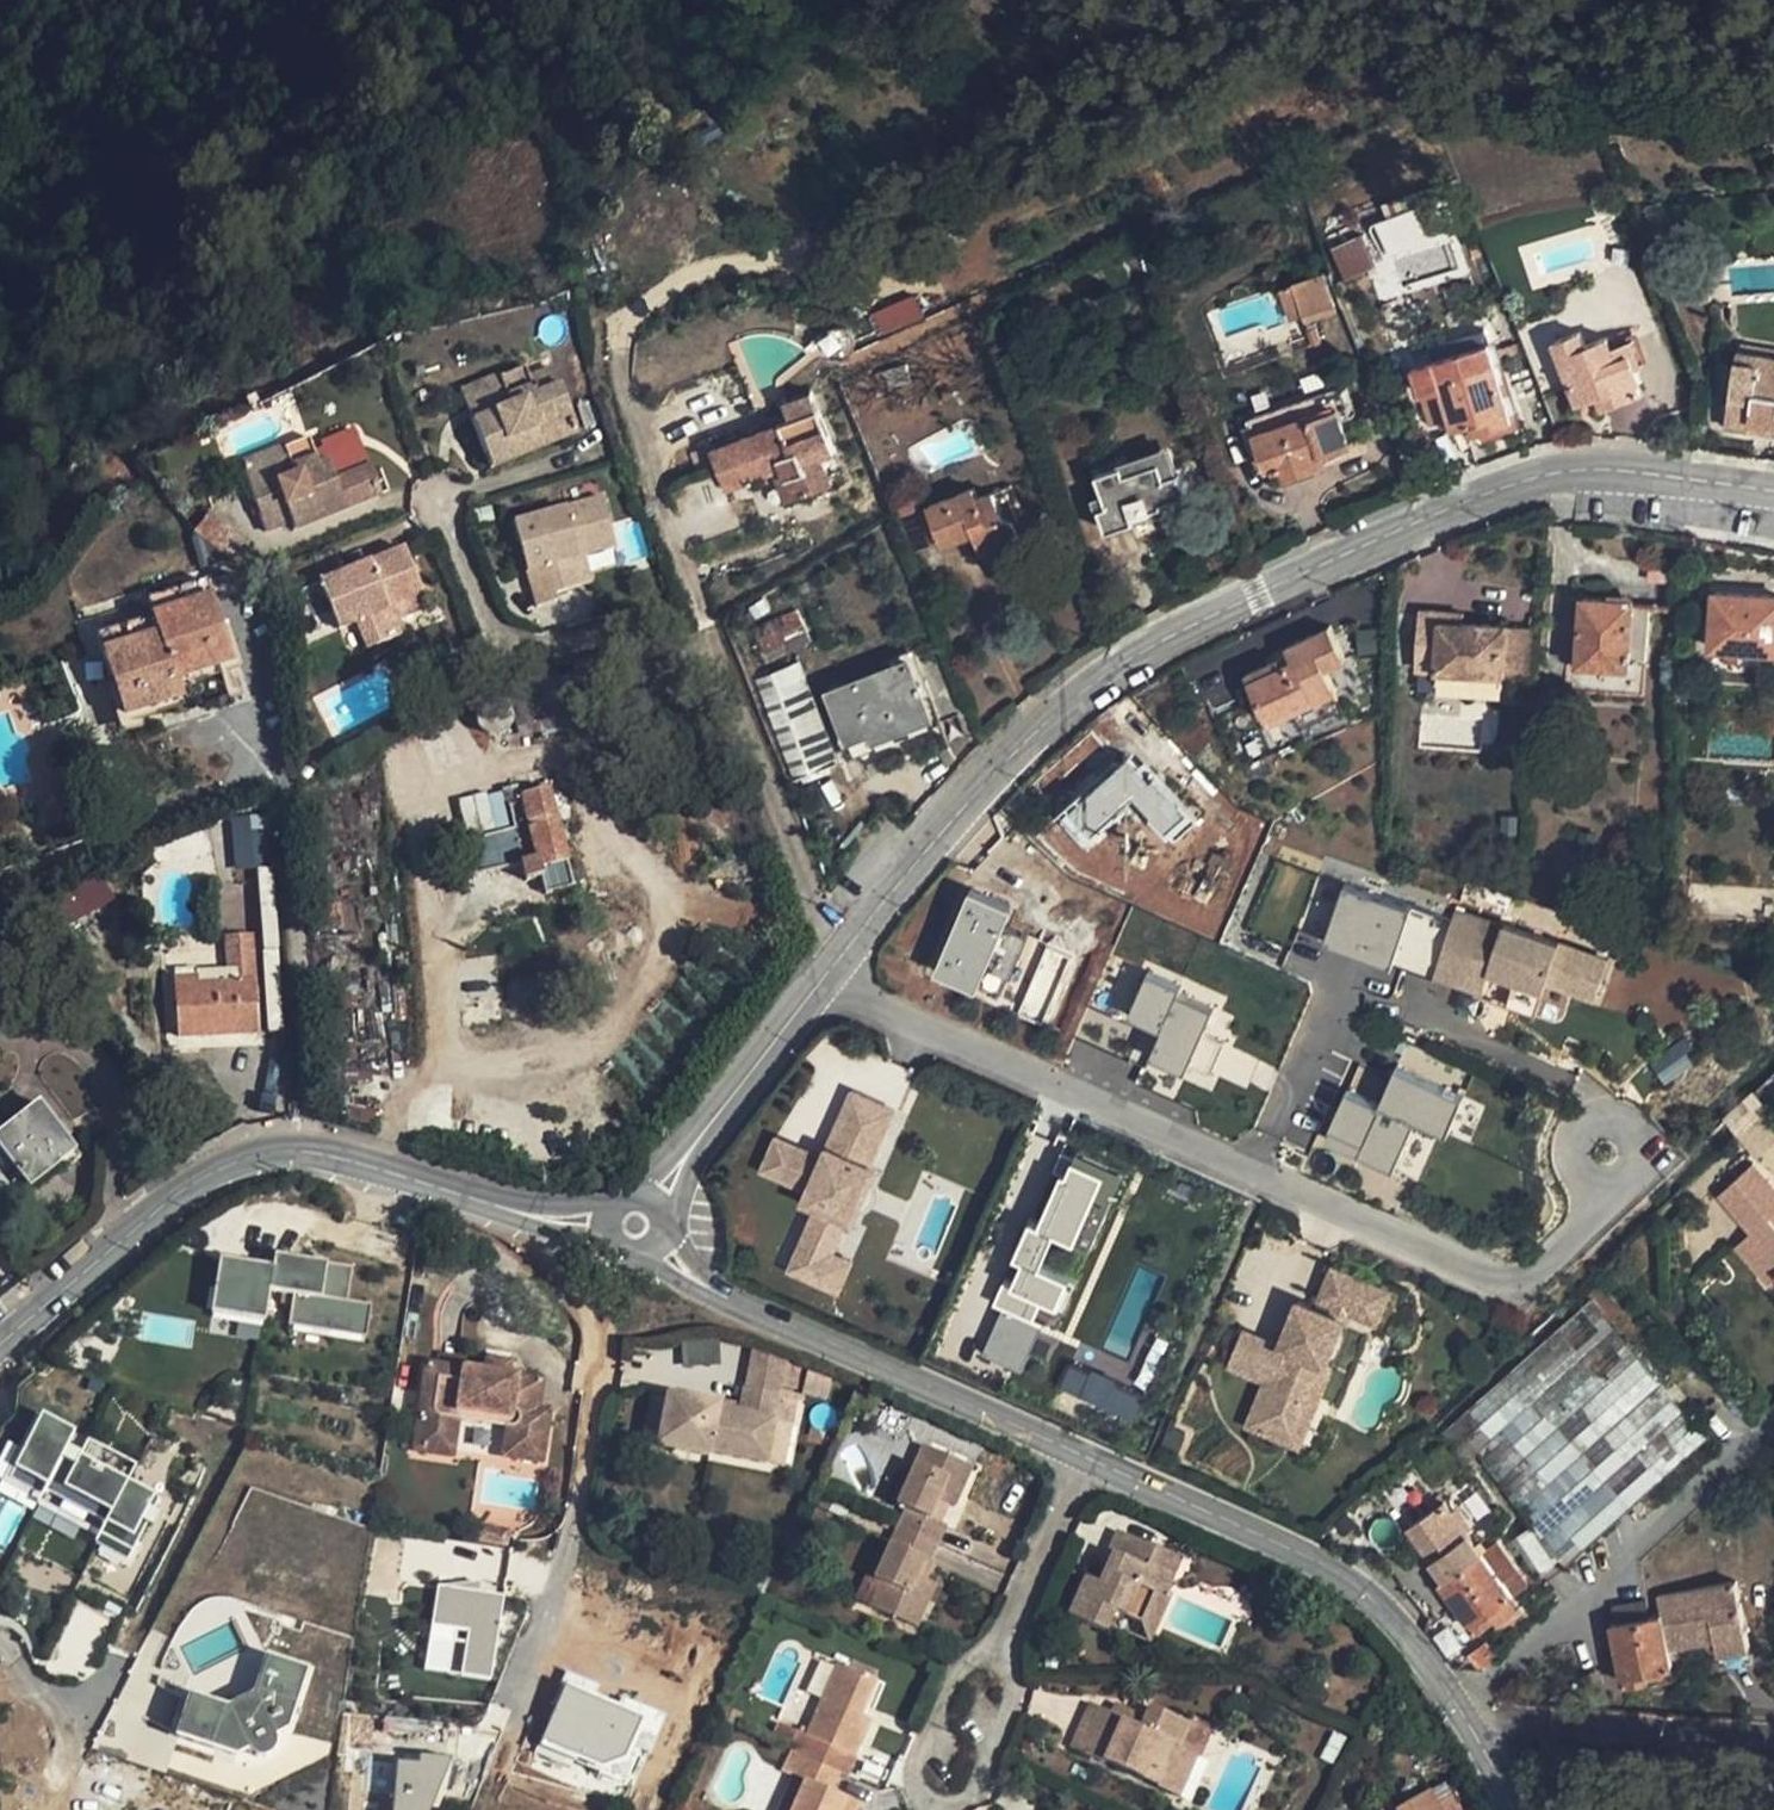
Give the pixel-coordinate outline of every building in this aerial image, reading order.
[(1441,203),(1370,226),(1382,261),(1368,266),(1380,299),(1464,271),(1441,203)] [(1329,250),(1344,283),(1373,270),(1359,237),(1329,250)] [(1304,316),(1306,321),(1339,311),(1326,270),(1293,280),(1294,282),(1280,287),(1290,320),(1304,316)] [(914,294),(870,315),(879,335),(924,315),(914,294)] [(1643,391),(1639,380),(1642,379),(1637,366),(1631,351),(1617,357),(1611,342),(1608,336),(1586,345),(1581,331),(1554,341),(1578,402),(1599,394),(1614,388),(1618,400),(1643,391)] [(1650,361),(1638,331),(1611,342),(1617,357),(1631,351),(1637,366),(1650,361)] [(1437,358),(1431,336),(1408,343),(1414,365),(1437,358)] [(1512,420),(1489,343),(1437,358),(1414,365),(1431,424),(1451,418),(1457,437),(1512,420)] [(1745,351),(1734,420),(1773,426),(1773,355),(1745,351)] [(913,380),(908,363),(887,369),(892,386),(913,380)] [(573,434),(552,384),(532,393),(525,377),(521,368),(496,378),(507,406),(468,423),(488,469),(573,434)] [(552,384),(545,368),(525,377),(532,393),(552,384)] [(507,406),(496,378),(457,395),(468,423),(507,406)] [(1349,442),(1340,418),(1349,415),(1337,385),(1249,417),(1268,471),(1283,466),(1286,475),(1317,464),(1313,455),(1323,451),(1349,442)] [(1618,400),(1614,388),(1599,394),(1604,406),(1618,400)] [(814,390),(785,401),(791,418),(820,407),(814,390)] [(791,418),(715,447),(726,478),(743,471),(747,480),(782,467),(786,478),(800,473),(808,493),(833,484),(822,456),(837,450),(820,407),(791,418)] [(318,460),(358,444),(353,432),(313,448),(318,460)] [(294,530),(379,494),(358,444),(318,460),(313,448),(308,436),(240,464),(268,532),(291,522),(294,530)] [(1177,472),(1165,440),(1119,456),(1122,465),(1125,473),(1160,461),(1165,476),(1177,472)] [(1327,461),(1323,451),(1313,455),(1317,464),(1327,461)] [(1153,509),(1163,505),(1162,502),(1186,493),(1188,492),(1180,471),(1177,472),(1165,476),(1160,461),(1125,473),(1122,465),(1097,473),(1104,492),(1108,504),(1099,507),(1107,530),(1134,520),(1133,516),(1153,509)] [(787,502),(808,493),(800,473),(786,478),(782,467),(774,470),(787,502)] [(730,487),(747,480),(743,471),(726,478),(730,487)] [(970,480),(926,497),(941,536),(973,524),(981,544),(982,544),(1019,531),(1020,530),(1004,485),(976,495),(970,480)] [(1108,504),(1104,492),(1093,496),(1098,508),(1099,507),(1108,504)] [(1155,515),(1190,503),(1186,493),(1162,502),(1163,505),(1153,509),(1155,515)] [(937,544),(918,495),(896,504),(914,552),(937,544)] [(578,589),(570,561),(582,558),(614,549),(601,500),(512,525),(535,608),(556,602),(554,596),(578,589)] [(207,512),(192,532),(238,566),(253,546),(207,512)] [(1019,531),(982,544),(984,551),(1022,538),(1019,531)] [(380,615),(422,598),(403,550),(318,585),(337,632),(355,625),(366,651),(391,641),(380,615)] [(589,585),(582,558),(570,561),(578,589),(589,585)] [(1675,583),(1676,566),(1648,564),(1647,582),(1675,583)] [(97,636),(124,718),(184,698),(178,681),(233,663),(205,581),(175,591),(168,570),(138,580),(151,619),(97,636)] [(1714,591),(1711,632),(1711,645),(1773,648),(1773,595),(1714,591)] [(1647,658),(1650,603),(1631,602),(1631,600),(1582,596),(1578,663),(1627,666),(1628,657),(1647,658)] [(395,621),(427,608),(422,598),(380,615),(391,641),(402,637),(395,621)] [(813,639),(798,609),(776,619),(787,640),(792,649),(813,639)] [(1443,621),(1443,612),(1419,610),(1416,668),(1504,674),(1507,625),(1443,621)] [(1464,613),(1443,612),(1443,621),(1463,622),(1464,613)] [(787,640),(776,619),(755,629),(766,650),(787,640)] [(1534,627),(1507,625),(1504,674),(1531,676),(1534,627)] [(1253,679),(1272,720),(1296,709),(1299,714),(1340,695),(1338,689),(1327,666),(1346,658),(1331,626),(1290,645),(1293,652),(1250,672),(1253,679)] [(840,761),(801,659),(756,677),(795,778),(840,761)] [(932,715),(910,659),(831,689),(850,738),(873,729),(876,737),(932,715)] [(1504,674),(1436,669),(1436,681),(1503,686),(1504,674)] [(511,727),(512,722),(512,717),(509,708),(503,702),(498,700),(489,700),(484,702),(478,709),(475,717),(476,727),(479,731),(483,734),(491,737),(501,736),(505,734),(511,727)] [(1056,809),(1074,842),(1138,807),(1157,843),(1185,828),(1147,760),(1056,809)] [(461,843),(469,878),(521,865),(524,881),(541,876),(545,895),(573,888),(557,818),(555,818),(549,791),(520,797),(520,803),(507,806),(513,829),(461,843)] [(260,866),(256,814),(230,816),(234,868),(260,866)] [(62,918),(112,906),(105,875),(55,887),(62,918)] [(1435,976),(1453,922),(1327,881),(1309,935),(1435,976)] [(976,884),(942,968),(1005,994),(1030,932),(1008,923),(1017,901),(976,884)] [(1609,961),(1456,911),(1435,976),(1484,992),(1490,971),(1515,980),(1545,989),(1547,982),(1573,991),(1577,980),(1600,988),(1609,961)] [(174,979),(178,1038),(259,1033),(251,934),(224,936),(225,947),(227,984),(197,986),(197,978),(174,979)] [(227,984),(225,947),(172,951),(174,979),(197,978),(197,986),(227,984)] [(1202,1055),(1222,1065),(1235,1038),(1213,1027),(1224,1004),(1161,973),(1142,1011),(1173,1026),(1159,1053),(1195,1070),(1202,1055)] [(1545,989),(1515,980),(1507,1004),(1538,1013),(1545,989)] [(1596,999),(1600,988),(1577,980),(1573,991),(1596,999)] [(1466,1124),(1479,1086),(1409,1060),(1397,1094),(1355,1080),(1337,1133),(1417,1160),(1433,1113),(1466,1124)] [(833,1250),(847,1218),(853,1221),(877,1166),(871,1164),(886,1132),(875,1127),(885,1105),(853,1091),(823,1157),(809,1190),(804,1200),(818,1206),(790,1269),(819,1282),(833,1250)] [(1742,1131),(1764,1110),(1752,1097),(1730,1119),(1742,1131)] [(25,1175),(30,1181),(60,1157),(64,1161),(66,1164),(81,1152),(39,1100),(0,1131),(0,1195),(25,1175)] [(886,1132),(895,1109),(885,1105),(875,1127),(886,1132)] [(1764,1110),(1742,1131),(1739,1134),(1759,1155),(1773,1141),(1773,1121),(1764,1110)] [(809,1190),(823,1157),(777,1136),(763,1169),(809,1190)] [(1006,1304),(984,1353),(1021,1370),(1044,1319),(1028,1311),(1039,1288),(1058,1297),(1071,1267),(1047,1256),(1060,1227),(1093,1242),(1130,1160),(1082,1139),(1048,1215),(1039,1211),(1024,1245),(1032,1248),(1018,1280),(1008,1276),(997,1300),(1006,1304)] [(34,1185),(64,1161),(60,1157),(30,1181),(34,1185)] [(1754,1163),(1732,1183),(1742,1194),(1730,1204),(1743,1218),(1738,1222),(1749,1234),(1737,1245),(1771,1283),(1773,1280),(1773,1220),(1771,1216),(1773,1214),(1773,1186),(1754,1163)] [(860,1224),(884,1169),(877,1166),(853,1221),(860,1224)] [(1732,1183),(1720,1193),(1730,1204),(1742,1194),(1732,1183)] [(1738,1222),(1726,1233),(1737,1245),(1749,1234),(1738,1222)] [(838,1290),(852,1259),(833,1250),(819,1282),(838,1290)] [(370,1306),(345,1302),(351,1269),(274,1256),(272,1268),(219,1260),(210,1313),(264,1322),(268,1291),(293,1295),(288,1325),(365,1337),(370,1306)] [(1336,1305),(1350,1272),(1322,1261),(1309,1294),(1336,1305)] [(1378,1322),(1391,1289),(1350,1272),(1336,1305),(1349,1310),(1378,1322)] [(1575,1557),(1729,1419),(1607,1284),(1442,1432),(1467,1460),(1478,1450),(1575,1557)] [(1326,1365),(1346,1318),(1333,1313),(1298,1300),(1280,1346),(1243,1331),(1228,1366),(1265,1382),(1247,1426),(1283,1440),(1301,1396),(1312,1401),(1326,1365)] [(1346,1318),(1349,1310),(1336,1305),(1333,1313),(1346,1318)] [(719,1340),(680,1342),(682,1368),(720,1365),(719,1340)] [(785,1362),(751,1350),(744,1389),(779,1395),(785,1362)] [(457,1370),(459,1357),(440,1354),(438,1367),(457,1370)] [(510,1363),(487,1359),(485,1374),(507,1377),(510,1363)] [(1072,1363),(1059,1386),(1128,1425),(1141,1401),(1072,1363)] [(438,1367),(426,1365),(413,1449),(423,1450),(426,1433),(446,1436),(451,1410),(517,1420),(512,1458),(541,1462),(549,1410),(537,1409),(541,1382),(507,1377),(485,1374),(457,1370),(438,1367)] [(1317,1403),(1332,1367),(1326,1365),(1312,1401),(1317,1403)] [(718,1405),(667,1395),(658,1445),(709,1455),(709,1452),(765,1463),(779,1395),(744,1389),(742,1388),(736,1413),(717,1408),(718,1405)] [(779,1395),(765,1463),(783,1467),(796,1400),(779,1395)] [(1299,1447),(1317,1403),(1312,1401),(1301,1396),(1283,1440),(1299,1447)] [(446,1436),(426,1433),(423,1450),(453,1455),(458,1420),(507,1427),(502,1456),(512,1458),(517,1420),(451,1410),(446,1436)] [(73,1432),(40,1415),(22,1451),(7,1479),(41,1496),(43,1491),(104,1522),(94,1543),(100,1546),(127,1560),(137,1542),(146,1523),(151,1526),(158,1513),(152,1510),(159,1498),(127,1481),(135,1464),(87,1439),(80,1454),(66,1447),(73,1432)] [(897,1526),(937,1544),(946,1525),(941,1523),(929,1517),(936,1500),(953,1508),(972,1467),(922,1445),(895,1505),(904,1509),(897,1526)] [(22,1451),(16,1449),(0,1481),(0,1482),(38,1502),(41,1496),(7,1479),(22,1451)] [(895,1470),(883,1498),(896,1503),(908,1476),(895,1470)] [(941,1523),(948,1506),(936,1500),(929,1517),(941,1523)] [(1440,1502),(1406,1527),(1442,1577),(1436,1582),(1472,1631),(1491,1618),(1498,1628),(1520,1612),(1508,1596),(1523,1584),(1514,1571),(1515,1571),(1493,1541),(1477,1553),(1440,1502)] [(937,1544),(897,1526),(890,1543),(874,1579),(879,1582),(869,1606),(916,1627),(927,1603),(925,1595),(920,1590),(925,1580),(933,1563),(929,1561),(937,1544)] [(1086,1578),(1069,1615),(1104,1631),(1106,1626),(1113,1611),(1139,1622),(1155,1587),(1165,1592),(1181,1557),(1155,1546),(1155,1548),(1117,1531),(1109,1550),(1113,1552),(1121,1555),(1107,1587),(1099,1584),(1086,1578)] [(882,1540),(855,1600),(869,1606),(879,1582),(874,1579),(890,1543),(882,1540)] [(142,1545),(137,1542),(127,1560),(100,1546),(97,1552),(129,1569),(142,1545)] [(1107,1587),(1121,1555),(1113,1552),(1099,1584),(1107,1587)] [(1616,1621),(1612,1622),(1624,1683),(1648,1678),(1646,1670),(1671,1665),(1673,1665),(1669,1646),(1715,1637),(1718,1653),(1750,1646),(1737,1579),(1658,1595),(1661,1612),(1651,1614),(1616,1621)] [(925,1580),(920,1590),(925,1595),(927,1603),(933,1605),(941,1588),(925,1580)] [(498,1594),(437,1586),(431,1627),(466,1631),(461,1670),(461,1672),(488,1676),(498,1594)] [(1113,1611),(1106,1626),(1150,1645),(1172,1595),(1165,1592),(1155,1587),(1139,1622),(1113,1611)] [(1651,1614),(1647,1597),(1613,1603),(1616,1621),(1651,1614)] [(41,1662),(73,1680),(109,1618),(78,1600),(58,1633),(41,1662)] [(466,1631),(431,1627),(427,1666),(461,1670),(466,1631)] [(1485,1644),(1468,1657),(1477,1668),(1494,1656),(1485,1644)] [(287,1730),(306,1672),(266,1659),(253,1696),(227,1709),(190,1697),(177,1737),(235,1756),(247,1750),(250,1753),(256,1757),(262,1758),(267,1756),(271,1754),(275,1747),(276,1740),(274,1736),(287,1730)] [(874,1679),(877,1673),(852,1662),(849,1668),(838,1663),(806,1734),(799,1731),(791,1751),(792,1752),(840,1773),(846,1776),(870,1720),(860,1716),(877,1680),(874,1679)] [(1674,1677),(1671,1665),(1646,1670),(1648,1678),(1649,1683),(1674,1677)] [(559,1682),(538,1755),(628,1781),(643,1730),(654,1733),(661,1710),(559,1682)] [(1089,1704),(1071,1746),(1173,1792),(1191,1753),(1177,1746),(1187,1723),(1150,1706),(1144,1718),(1140,1728),(1109,1714),(1089,1704)] [(1144,1718),(1113,1704),(1109,1714),(1140,1728),(1144,1718)] [(1187,1723),(1177,1746),(1191,1753),(1198,1756),(1210,1727),(1190,1717),(1187,1723)] [(840,1773),(792,1752),(783,1771),(792,1775),(803,1780),(790,1809),(852,1809),(855,1803),(831,1793),(840,1773)] [(392,1809),(425,1809),(446,1758),(418,1755),(417,1761),(395,1760),(392,1809)] [(803,1780),(792,1775),(777,1809),(790,1809),(803,1780)] [(1436,1806),(1429,1793),(1398,1809),(1438,1809),(1436,1806)] [(1438,1809),(1457,1809),(1450,1798),(1436,1806),(1438,1809)] [(1644,1806),(1646,1809),(1659,1809),(1655,1801),(1644,1806)]
